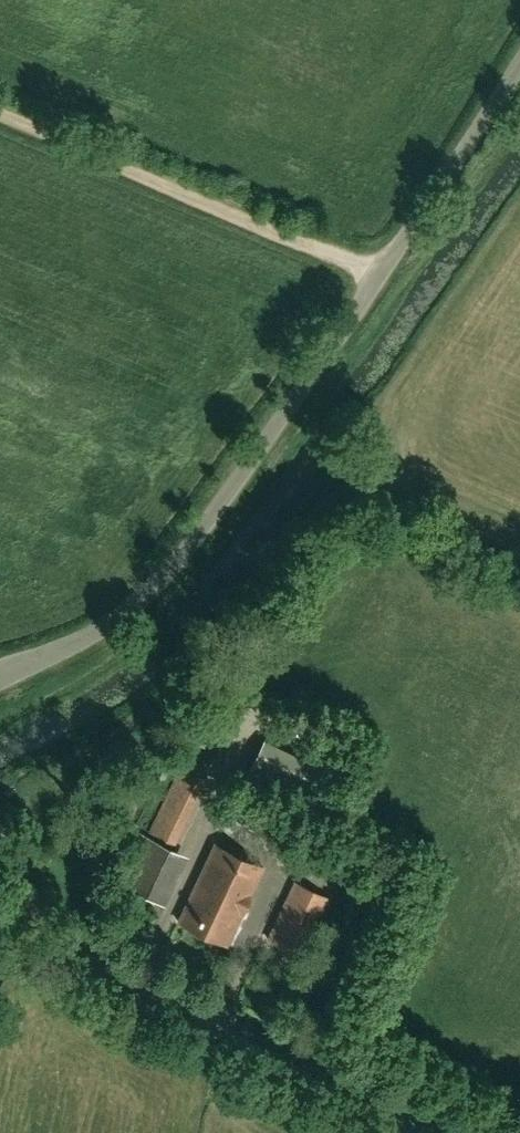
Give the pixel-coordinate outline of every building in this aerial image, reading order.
[(242,784),(308,815),(329,770),(264,739),(242,784)] [(181,767),(147,835),(173,848),(207,779),(205,778),(209,769),(192,760),(187,770),(181,767)] [(227,944),(264,866),(215,843),(178,922),(227,944)] [(303,955),(329,897),(295,881),(269,939),(303,955)]
